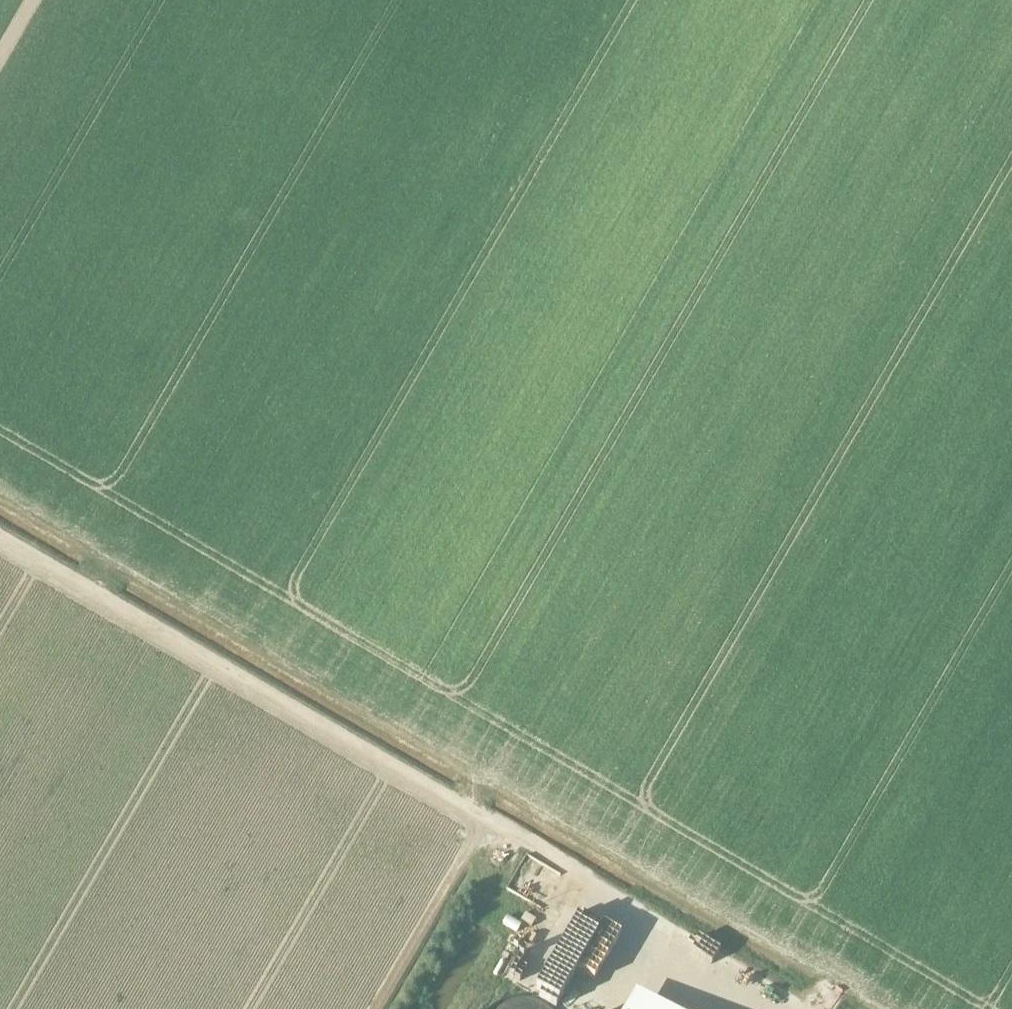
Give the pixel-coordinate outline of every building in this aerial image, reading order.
[(550,887),(555,877),(526,865),(521,875),(550,887)] [(740,954),(663,912),(652,932),(663,939),(656,952),(721,988),(740,954)] [(556,1001),(563,985),(541,975),(536,985),(519,978),(517,984),(556,1001)] [(747,1008),(757,1008),(762,1001),(733,986),(727,998),(747,1008)]
